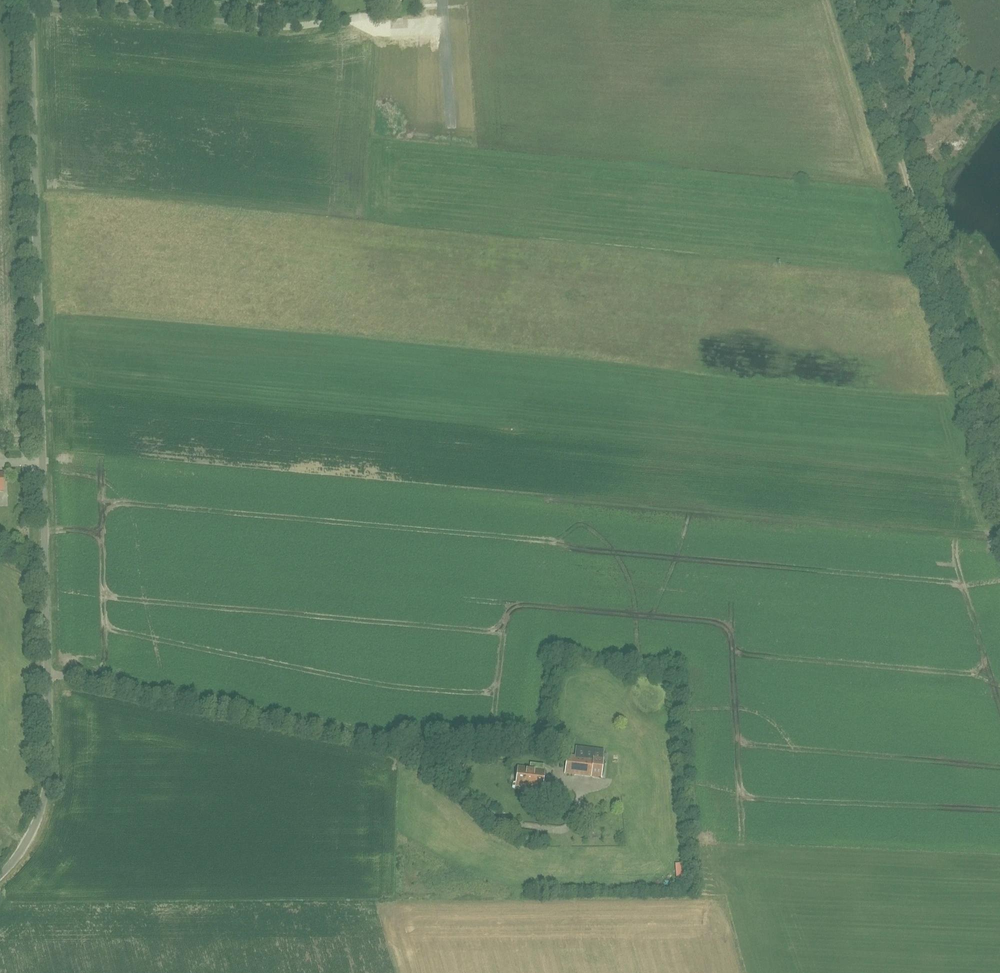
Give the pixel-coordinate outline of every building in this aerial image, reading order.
[(567,756),(565,773),(591,776),(591,777),(601,778),(603,759),(601,759),(594,758),(594,759),(575,757),(567,756)] [(518,767),(516,786),(522,787),(522,794),(532,795),(533,790),(541,791),(544,771),(543,770),(544,765),(531,764),(530,769),(518,767)]
